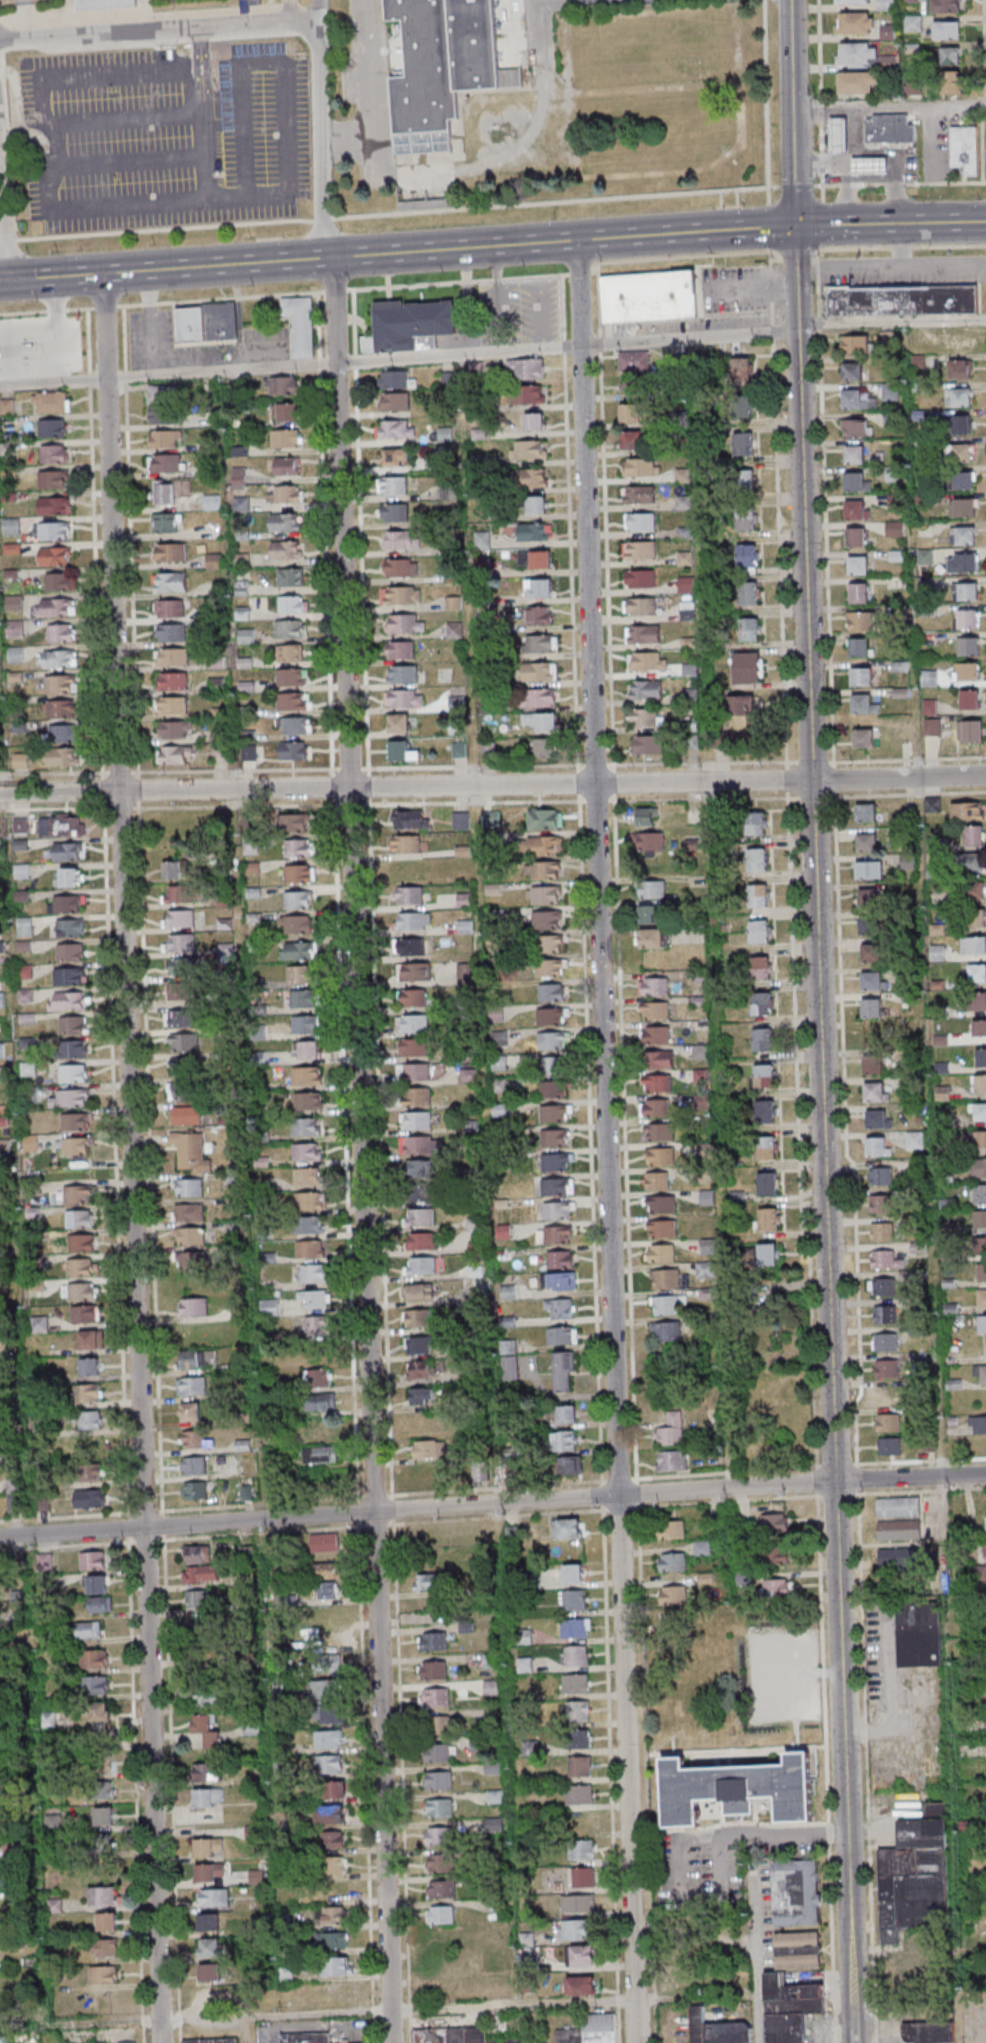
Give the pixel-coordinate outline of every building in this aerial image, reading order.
[(388,22),(386,0),(496,0),(496,4),(507,3),(509,29),(498,30),(500,71),(523,70),(525,88),(457,93),(459,120),(451,121),(453,151),(397,155),(392,79),(409,78),(405,21),(388,22)] [(875,11),(892,11),(891,0),(874,0),(875,11)] [(929,16),(928,0),(958,0),(958,15),(929,16)] [(837,14),(837,26),(832,26),(832,35),(838,35),(838,36),(867,36),(867,30),(872,30),(872,20),(867,20),(867,14),(837,14)] [(919,16),(919,32),(902,33),(902,17),(919,16)] [(931,24),(932,42),(958,41),(957,23),(931,24)] [(878,26),(878,41),(892,41),(892,25),(878,26)] [(875,50),(875,60),(868,60),(868,66),(833,66),(833,56),(838,56),(838,45),(867,44),(867,50),(875,50)] [(917,44),(917,54),(903,54),(903,44),(917,44)] [(956,48),(957,66),(939,67),(938,49),(956,48)] [(876,57),(876,72),(893,71),(893,57),(876,57)] [(836,74),(875,73),(876,86),(869,86),(869,96),(836,96),(836,74)] [(940,73),(957,73),(957,82),(961,82),(961,89),(959,89),(959,95),(941,95),(940,73)] [(903,83),(904,96),(920,96),(919,82),(903,83)] [(864,120),(864,144),(894,144),(894,116),(869,116),(869,120),(864,120)] [(827,120),(828,151),(844,150),(844,119),(827,120)] [(950,125),(951,167),(966,167),(966,176),(977,176),(976,125),(950,125)] [(854,157),(854,174),(890,174),(890,157),(854,157)] [(702,318),(699,268),(605,275),(608,324),(702,318)] [(832,287),(981,285),(981,314),(832,316),(832,287)] [(284,297),(315,296),(316,306),(317,319),(316,319),(317,357),(296,357),(295,316),(284,316),(284,297)] [(457,298),(458,308),(460,308),(461,323),(459,324),(460,333),(441,334),(442,349),(380,353),(380,351),(366,352),(365,335),(379,334),(376,301),(407,299),(407,305),(410,305),(410,302),(423,301),(423,302),(447,301),(447,299),(457,298)] [(178,307),(180,341),(240,337),(238,303),(178,307)] [(971,351),(971,332),(942,332),(942,351),(971,351)] [(842,335),(869,334),(869,352),(842,352),(842,335)] [(649,351),(618,351),(618,372),(649,372),(649,351)] [(753,380),(753,357),(733,357),(733,380),(753,380)] [(544,359),(508,359),(508,378),(544,378),(544,359)] [(950,378),(972,378),(972,359),(950,359),(950,378)] [(843,363),(862,363),(862,380),(844,381),(843,363)] [(413,388),(413,370),(380,370),(380,388),(413,388)] [(270,377),(270,395),(298,395),(298,377),(270,377)] [(882,400),(898,400),(898,383),(882,383),(882,400)] [(516,385),(516,403),(544,403),(544,385),(516,385)] [(148,404),(179,404),(179,386),(148,386),(148,404)] [(947,388),(947,406),(972,406),(972,388),(947,388)] [(844,390),(863,390),(863,407),(844,408),(844,390)] [(71,412),(70,391),(34,392),(35,413),(71,412)] [(379,392),(379,411),(410,411),(410,392),(379,392)] [(753,417),(753,395),(733,395),(733,417),(753,417)] [(1,415),(15,414),(15,400),(1,400),(1,415)] [(275,403),(275,421),(298,421),(298,403),(275,403)] [(621,403),(621,421),(648,421),(648,403),(621,403)] [(150,408),(150,425),(180,425),(180,408),(150,408)] [(545,413),(524,413),(524,430),(545,430),(545,413)] [(953,434),(972,434),(972,415),(953,415),(953,434)] [(15,417),(1,417),(1,429),(15,429),(15,417)] [(39,437),(69,437),(69,419),(39,419),(39,437)] [(869,436),(869,419),(842,419),(842,436),(869,436)] [(375,420),(375,438),(415,438),(415,420),(375,420)] [(301,430),(270,430),(270,448),(301,448),(301,430)] [(182,431),(149,431),(149,448),(182,448),(182,431)] [(621,431),(621,448),(644,448),(644,431),(621,431)] [(734,432),(734,455),(753,455),(753,432),(734,432)] [(547,440),(522,440),(522,458),(547,458),(547,440)] [(948,443),(948,461),(975,461),(975,443),(948,443)] [(846,445),(864,444),(865,462),(846,463),(846,445)] [(41,445),(41,463),(70,463),(70,445),(41,445)] [(380,466),(410,466),(410,448),(380,448),(380,466)] [(181,473),(181,455),(149,455),(149,473),(181,473)] [(302,458),(274,458),(274,475),(302,475),(302,458)] [(622,458),(622,476),(659,476),(659,458),(622,458)] [(518,468),(518,487),(547,487),(547,468),(518,468)] [(734,493),(754,493),(754,469),(734,469),(734,493)] [(69,471),(39,471),(39,490),(69,490),(69,471)] [(976,471),(948,471),(948,488),(976,488),(976,471)] [(845,472),(864,472),(864,490),(846,490),(845,472)] [(407,494),(407,476),(379,476),(379,494),(407,494)] [(154,506),(176,506),(176,483),(154,483),(154,506)] [(304,503),(303,485),(269,486),(269,503),(304,503)] [(655,486),(622,486),(622,502),(655,502),(655,486)] [(548,495),(528,495),(528,513),(548,513),(548,495)] [(678,509),(692,509),(692,496),(678,496),(678,509)] [(72,498),(39,498),(39,515),(72,515),(72,498)] [(951,516),(976,516),(976,498),(951,498),(951,516)] [(846,501),(865,500),(865,518),(846,518),(846,501)] [(382,521),(410,521),(410,503),(382,503),(382,521)] [(737,529),(757,529),(757,508),(737,508),(737,529)] [(153,513),(153,532),(183,532),(183,513),(153,513)] [(655,513),(626,513),(626,530),(655,530),(655,513)] [(270,514),(270,530),(302,530),(302,514),(270,514)] [(5,533),(19,533),(19,519),(5,519),(5,533)] [(72,538),(72,522),(43,522),(43,538),(72,538)] [(520,540),(551,540),(551,523),(520,523),(520,540)] [(951,544),(975,544),(975,526),(951,526),(951,544)] [(847,527),(866,527),(866,545),(848,545),(847,527)] [(385,531),(385,549),(419,550),(419,531),(385,531)] [(304,558),(304,541),(272,541),(272,558),(304,558)] [(657,559),(657,541),(624,541),(624,559),(657,559)] [(154,543),(154,561),(188,561),(188,543),(154,543)] [(739,544),(739,572),(758,572),(758,544),(739,544)] [(72,547),(39,547),(39,565),(72,565),(72,547)] [(551,568),(551,550),(530,550),(530,568),(551,568)] [(978,553),(949,553),(949,571),(978,571),(978,553)] [(849,556),(868,556),(868,574),(850,574),(849,556)] [(420,559),(385,559),(385,576),(420,576),(420,559)] [(306,568),(279,568),(279,586),(306,586),(306,568)] [(655,569),(626,569),(626,587),(655,587),(655,569)] [(190,592),(190,572),(154,572),(154,592),(190,592)] [(46,590),(75,590),(75,573),(46,573),(46,590)] [(679,577),(679,592),(694,592),(694,577),(679,577)] [(526,597),(552,597),(552,578),(526,578),(526,597)] [(759,604),(759,581),(740,581),(740,604),(759,604)] [(868,583),(851,583),(851,602),(868,602),(868,583)] [(978,599),(978,583),(956,583),(956,590),(957,590),(957,599),(978,599)] [(381,586),(381,603),(421,603),(421,586),(381,586)] [(309,613),(309,595),(279,595),(279,613),(309,613)] [(656,615),(656,597),(624,597),(624,615),(656,615)] [(75,598),(37,598),(37,617),(75,617),(75,598)] [(155,599),(155,617),(187,617),(187,599),(155,599)] [(553,624),(553,606),(527,606),(527,624),(553,624)] [(958,609),(958,628),(980,628),(980,609),(958,609)] [(874,611),(847,611),(847,630),(874,630),(874,611)] [(387,631),(426,631),(426,621),(418,621),(418,614),(387,614),(387,631)] [(761,617),(742,617),(742,641),(761,641),(761,617)] [(308,620),(275,620),(275,637),(308,637),(308,620)] [(8,638),(25,635),(22,621),(6,623),(8,638)] [(188,623),(157,623),(157,642),(188,642),(188,623)] [(48,624),(48,642),(75,642),(75,624),(48,624)] [(660,625),(627,625),(627,643),(660,643),(660,625)] [(523,652),(557,652),(557,635),(523,635),(523,652)] [(980,637),(959,637),(959,655),(980,655),(980,637)] [(415,658),(415,641),(387,641),(387,658),(415,658)] [(278,663),(305,663),(305,644),(278,644),(278,663)] [(7,663),(25,663),(25,648),(7,648),(7,663)] [(155,648),(155,666),(190,666),(190,648),(155,648)] [(78,651),(43,651),(43,669),(78,669),(78,651)] [(667,670),(667,651),(629,651),(629,670),(667,670)] [(734,682),(762,682),(762,652),(734,652),(734,682)] [(557,662),(523,662),(523,680),(557,680),(557,662)] [(980,680),(980,662),(955,662),(955,680),(980,680)] [(388,665),(388,683),(420,683),(420,665),(388,665)] [(852,667),(872,667),(873,684),(852,684),(852,667)] [(278,687),(308,687),(308,668),(278,668),(278,687)] [(923,686),(937,686),(937,670),(923,670),(923,686)] [(160,672),(160,691),(190,691),(190,672),(160,672)] [(45,676),(45,694),(77,694),(77,676),(45,676)] [(630,680),(630,698),(662,698),(662,680),(630,680)] [(556,706),(556,689),(522,689),(522,706),(556,706)] [(424,690),(388,690),(388,707),(424,707),(424,690)] [(961,690),(961,709),(980,709),(980,690),(961,690)] [(278,692),(278,710),(309,710),(309,692),(278,692)] [(852,694),(873,694),(873,710),(853,711),(852,694)] [(755,695),(730,695),(730,714),(755,714),(755,695)] [(158,714),(190,714),(190,696),(158,696),(158,714)] [(77,701),(45,701),(45,719),(77,719),(77,701)] [(659,707),(630,707),(630,726),(659,726),(659,707)] [(556,730),(556,712),(523,712),(523,722),(534,722),(534,730),(556,730)] [(410,714),(387,714),(387,732),(410,732),(410,714)] [(279,717),(279,734),(311,734),(311,717),(279,717)] [(700,731),(700,718),(684,718),(684,731),(700,731)] [(942,719),(925,719),(925,735),(942,735),(942,719)] [(983,742),(983,720),(958,720),(958,742),(983,742)] [(160,721),(160,738),(192,738),(192,721),(160,721)] [(79,743),(79,726),(50,726),(50,743),(79,743)] [(874,747),(874,729),(854,729),(854,747),(874,747)] [(634,753),(660,753),(660,735),(634,735),(634,753)] [(554,738),(534,738),(534,756),(554,756),(554,738)] [(410,740),(390,740),(390,760),(421,760),(421,750),(410,750),(410,740)] [(308,760),(308,742),(281,742),(281,760),(308,760)] [(483,755),(497,755),(497,742),(483,742),(483,755)] [(454,743),(454,756),(467,756),(467,743),(454,743)] [(193,746),(159,746),(159,764),(193,764),(193,746)] [(243,760),(257,760),(257,746),(243,746),(243,760)] [(215,761),(228,761),(228,747),(215,747),(215,761)] [(48,749),(48,767),(79,767),(79,749),(48,749)] [(27,767),(28,757),(18,756),(17,766),(27,767)] [(940,797),(927,797),(927,811),(940,811),(940,797)] [(952,803),(982,802),(982,819),(953,820),(952,803)] [(857,822),(876,822),(876,803),(857,803),(857,822)] [(657,807),(637,807),(637,825),(657,825),(657,807)] [(563,808),(528,808),(528,828),(563,828),(563,808)] [(394,828),(430,828),(430,811),(394,811),(394,828)] [(483,824),(500,824),(500,811),(483,811),(483,824)] [(454,828),(470,828),(470,812),(454,812),(454,828)] [(767,834),(767,812),(747,812),(747,834),(767,834)] [(196,831),(196,814),(163,814),(163,831),(196,831)] [(292,830),(311,830),(311,814),(292,814),(292,830)] [(41,836),(85,835),(85,816),(41,817),(41,836)] [(966,825),(984,825),(984,843),(966,843),(966,825)] [(637,832),(637,850),(663,850),(663,832),(637,832)] [(857,850),(877,850),(877,833),(857,833),(857,850)] [(423,852),(423,835),(392,835),(392,852),(423,852)] [(528,854),(563,854),(563,836),(528,836),(528,854)] [(286,855),(316,855),(316,839),(286,839),(286,855)] [(54,843),(54,859),(85,859),(85,843),(54,843)] [(748,848),(748,870),(767,870),(767,848),(748,848)] [(966,853),(985,852),(985,870),(967,871),(966,853)] [(189,878),(189,861),(164,861),(164,878),(189,878)] [(527,861),(527,878),(561,878),(561,861),(527,861)] [(884,861),(856,861),(856,878),(884,878),(884,861)] [(317,882),(317,865),(286,865),(286,882),(317,882)] [(56,868),(56,886),(85,886),(85,868),(56,868)] [(666,898),(666,880),(640,880),(640,898),(666,898)] [(967,881),(985,881),(985,899),(968,899),(967,881)] [(192,903),(192,886),(166,886),(166,903),(192,903)] [(429,904),(429,886),(395,886),(395,904),(429,904)] [(563,903),(563,886),(528,886),(528,903),(563,903)] [(769,906),(769,886),(750,886),(750,906),(769,906)] [(859,889),(859,907),(879,907),(879,889),(859,889)] [(285,907),(314,907),(314,891),(285,891),(285,907)] [(49,912),(83,912),(83,896),(49,896),(49,912)] [(640,923),(660,923),(660,905),(640,905),(640,923)] [(968,909),(985,909),(985,926),(968,927),(968,909)] [(166,927),(196,927),(196,910),(166,910),(166,927)] [(533,911),(533,928),(563,928),(563,911),(533,911)] [(432,929),(432,912),(397,912),(397,929),(432,929)] [(314,915),(281,915),(281,932),(314,932),(314,915)] [(860,917),(860,934),(885,934),(885,917),(860,917)] [(18,935),(34,935),(34,918),(18,918),(18,935)] [(56,919),(56,936),(86,936),(86,919),(56,919)] [(771,942),(771,920),(751,920),(751,942),(771,942)] [(640,947),(669,947),(669,928),(640,928),(640,947)] [(196,952),(196,934),(168,934),(168,952),(196,952)] [(567,952),(567,935),(539,935),(539,951),(567,952)] [(969,936),(985,936),(985,953),(969,954),(969,936)] [(424,938),(394,938),(394,955),(424,955),(424,938)] [(281,958),(318,958),(318,942),(281,942),(281,958)] [(58,943),(58,960),(86,960),(86,943),(58,943)] [(862,962),(884,962),(884,943),(862,943),(862,962)] [(773,980),(773,956),(752,956),(752,980),(773,980)] [(197,959),(171,959),(171,976),(197,976),(197,959)] [(564,976),(564,959),(536,959),(536,976),(564,976)] [(431,963),(398,963),(398,980),(431,980),(431,963)] [(473,963),(458,963),(459,984),(474,983),(473,963)] [(970,964),(985,963),(985,981),(970,981),(970,964)] [(288,965),(288,982),(315,982),(315,965),(288,965)] [(55,984),(87,984),(87,968),(55,968),(55,984)] [(862,972),(862,989),(887,989),(887,972),(862,972)] [(668,995),(668,977),(640,977),(640,995),(668,995)] [(539,1000),(566,1000),(566,983),(539,983),(539,1000)] [(168,984),(168,1001),(191,1001),(191,984),(168,984)] [(399,1007),(427,1007),(427,989),(399,989),(399,1007)] [(320,990),(291,990),(291,1007),(320,1007),(320,990)] [(50,1009),(89,1009),(89,992),(50,992),(50,1009)] [(753,1015),(772,1015),(772,992),(753,992),(753,1015)] [(972,992),(972,1009),(985,1009),(985,992),(972,992)] [(884,999),(863,999),(863,1017),(884,1017),(884,999)] [(670,1019),(670,1001),(640,1001),(640,1019),(670,1019)] [(537,1024),(569,1024),(569,1007),(537,1007),(537,1024)] [(166,1028),(193,1028),(193,1010),(166,1010),(166,1028)] [(292,1015),(292,1033),(321,1033),(321,1015),(292,1015)] [(429,1033),(429,1015),(397,1015),(397,1033),(429,1033)] [(60,1016),(60,1034),(89,1034),(89,1016),(60,1016)] [(974,1019),(985,1019),(985,1037),(975,1037),(974,1019)] [(671,1043),(671,1026),(644,1026),(644,1043),(671,1043)] [(864,1027),(864,1046),(885,1046),(885,1027),(864,1027)] [(754,1050),(775,1050),(775,1028),(754,1028),(754,1050)] [(569,1032),(547,1032),(547,1048),(569,1048),(569,1032)] [(200,1034),(171,1034),(171,1051),(200,1051),(200,1034)] [(429,1055),(429,1038),(399,1038),(399,1055),(429,1055)] [(61,1058),(89,1058),(89,1040),(61,1040),(61,1058)] [(322,1059),(322,1041),(295,1041),(295,1059),(322,1059)] [(976,1048),(985,1047),(985,1065),(977,1065),(976,1048)] [(673,1068),(673,1051),(648,1051),(648,1068),(673,1068)] [(865,1073),(884,1073),(884,1054),(865,1054),(865,1073)] [(544,1057),(544,1071),(564,1071),(564,1057),(544,1057)] [(172,1074),(197,1074),(197,1058),(172,1058),(172,1074)] [(399,1080),(430,1080),(430,1063),(399,1063),(399,1080)] [(775,1064),(756,1064),(756,1086),(775,1086),(775,1064)] [(89,1083),(89,1065),(60,1065),(60,1083),(89,1083)] [(9,1081),(9,1067),(0,1067),(0,1081),(9,1081)] [(292,1067),(292,1085),(325,1085),(325,1067),(292,1067)] [(976,1074),(985,1074),(985,1091),(976,1092),(976,1074)] [(643,1091),(672,1091),(672,1075),(643,1075),(643,1091)] [(566,1080),(541,1080),(541,1098),(566,1098),(566,1080)] [(169,1099),(199,1099),(199,1082),(169,1082),(169,1099)] [(866,1101),(890,1101),(890,1082),(866,1082),(866,1101)] [(431,1104),(431,1087),(405,1087),(405,1104),(431,1104)] [(89,1091),(53,1091),(53,1108),(89,1108),(89,1091)] [(325,1110),(325,1092),(295,1092),(295,1110),(325,1110)] [(670,1099),(641,1099),(641,1116),(670,1116),(670,1099)] [(757,1100),(757,1122),(776,1122),(776,1100),(757,1100)] [(976,1103),(985,1102),(985,1120),(977,1120),(976,1103)] [(571,1122),(571,1105),(540,1105),(540,1121),(571,1122)] [(202,1106),(171,1106),(171,1124),(202,1124),(202,1106)] [(892,1110),(868,1110),(868,1127),(892,1127),(892,1110)] [(402,1111),(402,1128),(432,1128),(432,1111),(402,1111)] [(62,1131),(92,1131),(92,1115),(62,1115),(62,1131)] [(293,1135),(323,1135),(323,1117),(293,1118),(293,1135)] [(673,1123),(644,1123),(644,1140),(673,1140),(673,1123)] [(569,1129),(542,1129),(542,1145),(569,1145),(569,1129)] [(923,1143),(923,1131),(907,1131),(907,1143),(923,1143)] [(978,1131),(985,1131),(985,1148),(978,1148),(978,1131)] [(214,1171),(214,1156),(211,1156),(211,1144),(204,1144),(204,1132),(171,1132),(171,1144),(180,1145),(180,1171),(214,1171)] [(442,1135),(400,1135),(400,1152),(442,1152),(442,1135)] [(758,1136),(758,1159),(778,1159),(778,1136),(758,1136)] [(891,1155),(891,1136),(867,1136),(867,1155),(891,1155)] [(91,1139),(62,1139),(62,1156),(91,1156),(91,1139)] [(324,1160),(324,1143),(293,1143),(293,1160),(324,1160)] [(674,1164),(674,1148),(646,1148),(646,1164),(674,1164)] [(574,1153),(548,1153),(548,1170),(574,1170),(574,1153)] [(972,1158),(972,1176),(985,1176),(985,1158),(972,1158)] [(434,1159),(408,1159),(408,1178),(434,1178),(434,1159)] [(893,1167),(870,1167),(870,1184),(893,1184),(893,1167)] [(325,1168),(295,1168),(295,1186),(325,1186),(325,1168)] [(669,1172),(646,1172),(646,1188),(669,1188),(669,1172)] [(778,1172),(758,1172),(758,1194),(778,1194),(778,1172)] [(204,1196),(204,1178),(174,1178),(174,1196),(204,1196)] [(572,1195),(572,1178),(543,1178),(543,1195),(572,1195)] [(408,1201),(436,1201),(436,1184),(408,1184),(408,1201)] [(974,1184),(985,1184),(985,1202),(975,1202),(974,1184)] [(93,1187),(64,1187),(64,1204),(93,1204),(93,1187)] [(327,1193),(296,1193),(296,1211),(327,1211),(327,1193)] [(871,1212),(893,1212),(893,1195),(871,1195),(871,1212)] [(676,1196),(646,1196),(646,1212),(676,1212),(676,1196)] [(573,1202),(544,1202),(544,1219),(573,1219),(573,1202)] [(206,1222),(206,1204),(174,1204),(174,1222),(206,1222)] [(435,1226),(435,1208),(404,1208),(404,1226),(435,1226)] [(780,1230),(780,1208),(759,1208),(759,1230),(780,1230)] [(974,1210),(985,1209),(985,1228),(975,1228),(974,1210)] [(67,1228),(95,1228),(95,1211),(67,1211),(67,1228)] [(325,1217),(296,1218),(296,1235),(325,1235),(325,1217)] [(676,1236),(676,1220),(649,1220),(649,1236),(676,1236)] [(872,1239),(894,1239),(894,1223),(872,1223),(872,1239)] [(539,1226),(539,1242),(572,1242),(572,1226),(539,1226)] [(206,1245),(206,1228),(177,1228),(177,1245),(206,1245)] [(406,1232),(406,1250),(436,1250),(436,1232),(406,1232)] [(97,1234),(70,1234),(70,1251),(97,1251),(97,1234)] [(297,1241),(297,1258),(326,1258),(326,1241),(297,1241)] [(778,1264),(778,1243),(759,1243),(759,1264),(778,1264)] [(675,1261),(675,1244),(648,1244),(648,1261),(675,1261)] [(872,1268),(904,1268),(904,1258),(895,1258),(895,1250),(872,1250),(872,1268)] [(574,1267),(574,1251),(547,1251),(547,1267),(574,1267)] [(204,1269),(204,1252),(177,1252),(177,1269),(204,1269)] [(406,1256),(406,1274),(438,1274),(438,1256),(406,1256)] [(67,1258),(67,1276),(96,1276),(96,1258),(67,1258)] [(699,1277),(718,1275),(716,1260),(697,1263),(699,1277)] [(978,1263),(985,1263),(985,1281),(979,1281),(978,1263)] [(327,1264),(300,1264),(300,1282),(327,1282),(327,1264)] [(680,1269),(651,1269),(651,1287),(680,1287),(680,1269)] [(577,1289),(577,1273),(542,1273),(542,1289),(577,1289)] [(896,1278),(869,1278),(869,1296),(896,1296),(896,1278)] [(63,1283),(63,1301),(97,1301),(97,1283),(63,1283)] [(405,1299),(435,1299),(435,1283),(405,1283),(405,1299)] [(978,1289),(985,1289),(985,1307),(979,1307),(978,1289)] [(301,1307),(330,1307),(330,1290),(301,1290),(301,1307)] [(682,1313),(682,1296),(651,1296),(651,1313),(682,1313)] [(179,1316),(210,1316),(210,1298),(179,1298),(179,1316)] [(575,1318),(575,1299),(545,1299),(545,1310),(550,1310),(550,1318),(575,1318)] [(99,1305),(73,1305),(73,1323),(99,1323),(99,1305)] [(874,1305),(874,1323),(896,1322),(896,1305),(874,1305)] [(432,1309),(405,1309),(405,1327),(432,1327),(432,1309)] [(330,1334),(330,1316),(305,1316),(305,1334),(330,1334)] [(978,1316),(985,1316),(985,1333),(979,1333),(978,1316)] [(651,1321),(651,1341),(682,1341),(682,1321),(651,1321)] [(577,1344),(577,1327),(548,1327),(548,1344),(577,1344)] [(81,1330),(81,1348),(105,1348),(105,1330),(81,1330)] [(874,1333),(874,1350),(898,1350),(898,1333),(874,1333)] [(406,1336),(406,1353),(437,1353),(437,1336),(406,1336)] [(180,1367),(215,1367),(215,1350),(180,1350),(180,1367)] [(553,1392),(576,1392),(574,1351),(551,1352),(553,1392)] [(81,1375),(102,1375),(102,1358),(81,1358),(81,1375)] [(436,1359),(408,1359),(408,1378),(436,1378),(436,1359)] [(898,1359),(876,1359),(876,1377),(898,1377),(898,1359)] [(985,1383),(985,1364),(974,1364),(974,1383),(985,1383)] [(332,1386),(332,1369),(306,1369),(306,1386),(332,1386)] [(178,1379),(179,1397),(208,1396),(207,1378),(178,1379)] [(103,1384),(78,1384),(78,1402),(103,1402),(103,1384)] [(879,1403),(899,1403),(899,1386),(879,1386),(879,1403)] [(436,1387),(410,1387),(410,1404),(436,1404),(436,1387)] [(306,1410),(336,1410),(336,1394),(306,1394),(306,1410)] [(202,1423),(202,1404),(180,1404),(180,1423),(202,1423)] [(556,1423),(580,1423),(580,1405),(556,1405),(556,1423)] [(683,1444),(683,1411),(668,1411),(668,1427),(657,1427),(657,1444),(683,1444)] [(78,1412),(78,1431),(102,1431),(102,1412),(78,1412)] [(900,1413),(879,1413),(879,1431),(900,1431),(900,1413)] [(970,1433),(985,1433),(985,1415),(970,1415),(970,1433)] [(306,1420),(306,1439),(339,1438),(338,1419),(306,1420)] [(182,1431),(182,1448),(215,1448),(215,1438),(206,1438),(206,1431),(182,1431)] [(554,1450),(578,1449),(577,1431),(553,1432),(554,1450)] [(901,1455),(901,1437),(879,1437),(879,1455),(901,1455)] [(446,1440),(413,1440),(413,1457),(446,1457),(446,1440)] [(304,1462),(339,1462),(339,1446),(304,1446),(304,1462)] [(657,1470),(687,1470),(687,1451),(657,1451),(657,1470)] [(208,1456),(184,1457),(184,1474),(208,1473),(208,1456)] [(583,1474),(583,1456),(561,1456),(561,1474),(583,1474)] [(102,1460),(78,1460),(78,1482),(102,1482),(102,1460)] [(22,1512),(22,1480),(8,1480),(8,1512),(22,1512)] [(212,1499),(212,1482),(183,1482),(183,1499),(212,1499)] [(104,1488),(72,1495),(76,1512),(107,1506),(104,1488)] [(920,1498),(877,1498),(877,1515),(920,1515),(920,1498)] [(762,1533),(789,1533),(789,1513),(762,1513),(762,1533)] [(553,1518),(553,1537),(580,1537),(580,1518),(553,1518)] [(684,1521),(660,1521),(660,1538),(684,1538),(684,1521)] [(878,1521),(878,1538),(920,1538),(920,1521),(878,1521)] [(340,1551),(340,1533),(311,1533),(311,1551),(340,1551)] [(763,1563),(791,1563),(791,1545),(763,1545),(763,1563)] [(185,1547),(185,1563),(212,1563),(212,1547),(185,1547)] [(921,1548),(879,1548),(879,1568),(921,1568),(921,1548)] [(80,1570),(106,1570),(106,1553),(80,1553),(80,1570)] [(686,1553),(659,1553),(659,1570),(686,1570),(686,1553)] [(37,1555),(37,1570),(53,1570),(53,1555),(37,1555)] [(341,1578),(341,1562),(312,1563),(312,1578),(341,1578)] [(561,1563),(583,1563),(584,1582),(562,1583),(561,1563)] [(183,1567),(183,1583),(218,1583),(218,1567),(183,1567)] [(414,1574),(414,1589),(446,1589),(446,1574),(414,1574)] [(111,1576),(85,1576),(85,1593),(111,1593),(111,1576)] [(765,1579),(765,1599),(792,1599),(792,1579),(765,1579)] [(339,1582),(314,1582),(314,1600),(339,1600),(339,1582)] [(687,1603),(687,1585),(661,1586),(661,1603),(687,1603)] [(563,1590),(585,1589),(586,1609),(564,1609),(563,1590)] [(187,1592),(187,1609),(210,1609),(210,1592),(187,1592)] [(113,1611),(113,1597),(89,1597),(89,1611),(113,1611)] [(942,1666),(942,1601),(898,1601),(898,1666),(942,1666)] [(561,1618),(561,1637),(591,1637),(591,1618),(561,1618)] [(73,1638),(102,1638),(102,1623),(73,1623),(73,1638)] [(447,1650),(447,1632),(419,1632),(419,1650),(447,1650)] [(344,1633),(318,1633),(318,1651),(344,1651),(344,1633)] [(565,1646),(588,1645),(588,1665),(566,1665),(565,1646)] [(81,1668),(108,1668),(108,1651),(81,1651),(81,1668)] [(213,1656),(202,1652),(197,1663),(209,1667),(213,1656)] [(323,1671),(341,1668),(338,1654),(321,1657),(323,1671)] [(531,1658),(519,1658),(519,1671),(531,1671),(531,1658)] [(418,1660),(418,1678),(446,1678),(446,1660),(418,1660)] [(566,1674),(589,1673),(589,1693),(567,1693),(566,1674)] [(81,1677),(81,1695),(108,1695),(108,1677),(81,1677)] [(339,1700),(339,1682),(313,1682),(313,1700),(339,1700)] [(223,1708),(223,1687),(194,1687),(194,1708),(223,1708)] [(450,1687),(426,1687),(426,1706),(450,1706),(450,1687)] [(567,1702),(590,1701),(590,1721),(568,1721),(567,1702)] [(110,1722),(110,1704),(87,1704),(87,1722),(110,1722)] [(343,1724),(343,1707),(311,1707),(311,1724),(343,1724)] [(213,1715),(193,1715),(193,1734),(204,1734),(204,1748),(222,1748),(222,1731),(213,1731),(213,1715)] [(455,1716),(430,1716),(430,1733),(454,1734),(455,1716)] [(568,1729),(591,1728),(591,1748),(569,1748),(568,1729)] [(344,1732),(314,1732),(314,1748),(344,1748),(344,1732)] [(426,1744),(426,1761),(456,1761),(456,1744),(426,1744)] [(665,1826),(700,1825),(699,1800),(723,1799),(723,1815),(753,1814),(753,1798),(776,1798),(777,1822),(812,1821),(811,1775),(814,1775),(813,1750),(787,1751),(788,1764),(686,1767),(686,1757),(663,1757),(665,1826)] [(92,1751),(90,1768),(110,1771),(112,1753),(92,1751)] [(316,1756),(316,1774),(344,1774),(344,1756),(316,1756)] [(568,1756),(590,1756),(591,1775),(569,1776),(568,1756)] [(223,1782),(223,1763),(194,1763),(194,1782),(223,1782)] [(453,1771),(423,1771),(423,1789),(453,1789),(453,1771)] [(93,1799),(114,1798),(113,1781),(92,1781),(93,1799)] [(346,1798),(346,1781),(325,1781),(325,1798),(346,1798)] [(570,1784),(592,1784),(592,1803),(570,1804),(570,1784)] [(223,1806),(223,1788),(193,1789),(193,1807),(223,1806)] [(426,1799),(426,1816),(453,1816),(453,1799),(426,1799)] [(947,1802),(926,1803),(927,1819),(899,1819),(900,1848),(880,1848),(881,1944),(900,1944),(900,1926),(949,1926),(947,1802)] [(344,1805),(316,1805),(316,1823),(344,1823),(344,1805)] [(94,1827),(115,1827),(115,1808),(94,1808),(94,1827)] [(426,1827),(426,1844),(453,1844),(453,1827),(426,1827)] [(322,1848),(344,1848),(344,1831),(322,1831),(322,1848)] [(113,1835),(94,1835),(94,1853),(113,1853),(113,1835)] [(194,1838),(194,1857),(224,1857),(224,1838),(194,1838)] [(569,1859),(594,1859),(594,1839),(569,1839),(569,1859)] [(454,1871),(454,1854),(426,1854),(426,1871),(454,1871)] [(347,1874),(347,1856),(327,1856),(327,1874),(347,1874)] [(820,1859),(773,1860),(774,1926),(821,1925),(820,1859)] [(194,1882),(224,1882),(224,1864),(194,1864),(194,1882)] [(571,1867),(594,1867),(594,1886),(572,1887),(571,1867)] [(456,1897),(456,1880),(427,1880),(427,1897),(456,1897)] [(347,1882),(323,1882),(323,1899),(347,1899),(347,1882)] [(89,1888),(89,1907),(118,1907),(118,1888),(89,1888)] [(198,1890),(198,1908),(231,1908),(231,1890),(198,1890)] [(596,1912),(596,1894),(562,1894),(562,1912),(596,1912)] [(427,1906),(427,1923),(454,1923),(454,1906),(427,1906)] [(347,1907),(322,1907),(322,1924),(347,1924),(347,1907)] [(98,1933),(119,1932),(118,1913),(97,1914),(98,1933)] [(220,1931),(220,1914),(199,1914),(199,1931),(220,1931)] [(592,1939),(592,1919),(559,1919),(559,1939),(592,1939)] [(775,1932),(775,1968),(821,1967),(820,1931),(775,1932)] [(316,1933),(316,1949),(348,1949),(348,1933),(316,1933)] [(221,1957),(221,1939),(201,1939),(201,1957),(221,1957)] [(118,1958),(118,1940),(94,1940),(94,1958),(118,1958)] [(572,1945),(594,1945),(595,1964),(572,1965),(572,1945)] [(353,1975),(353,1957),(322,1957),(322,1975),(353,1975)] [(221,1964),(201,1964),(201,1981),(221,1981),(221,1964)] [(89,1985),(118,1985),(118,1967),(89,1967),(89,1985)] [(766,2042),(805,2042),(804,2013),(825,2012),(824,1983),(787,1984),(787,1971),(764,1972),(766,2042)] [(565,1994),(596,1994),(596,1976),(565,1976),(565,1994)] [(753,2022),(706,2022),(706,2005),(691,2005),(691,2042),(753,2042),(753,2022)] [(617,2013),(584,2014),(584,2030),(556,2030),(557,2042),(617,2042),(617,2013)] [(954,2022),(904,2022),(904,2042),(954,2042),(954,2022)] [(528,2038),(487,2039),(487,2027),(413,2027),(413,2042),(528,2042),(528,2038)] [(343,2033),(280,2035),(281,2042),(343,2042),(343,2033)]
